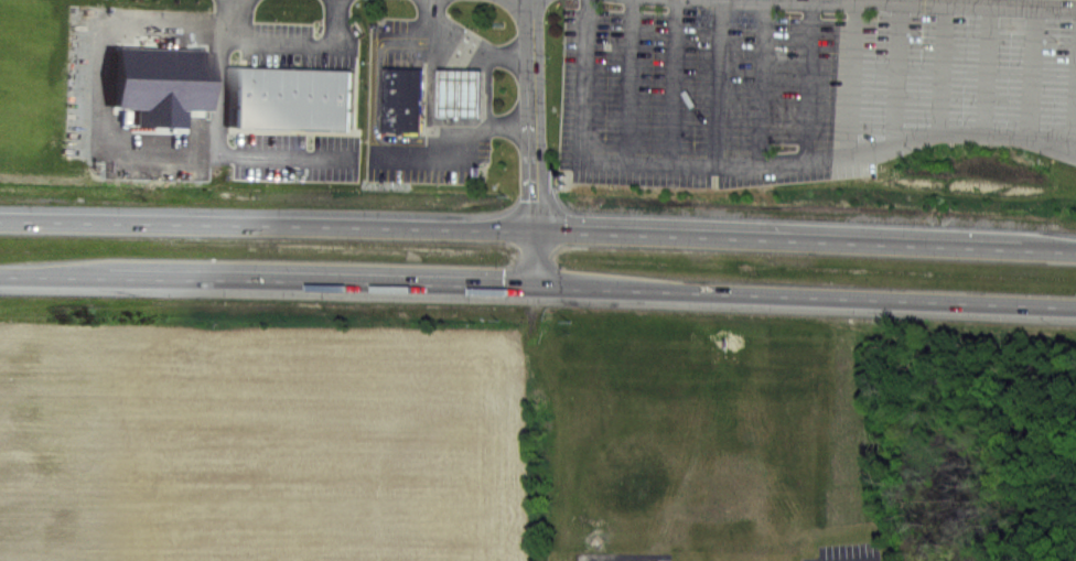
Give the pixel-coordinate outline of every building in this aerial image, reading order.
[(353,64),(352,129),(227,123),(227,60),(353,64)] [(426,62),(383,62),(383,112),(426,114),(426,62)] [(448,71),(489,72),(488,117),(446,116),(448,71)] [(423,134),(381,132),(383,112),(426,114),(423,134)]
